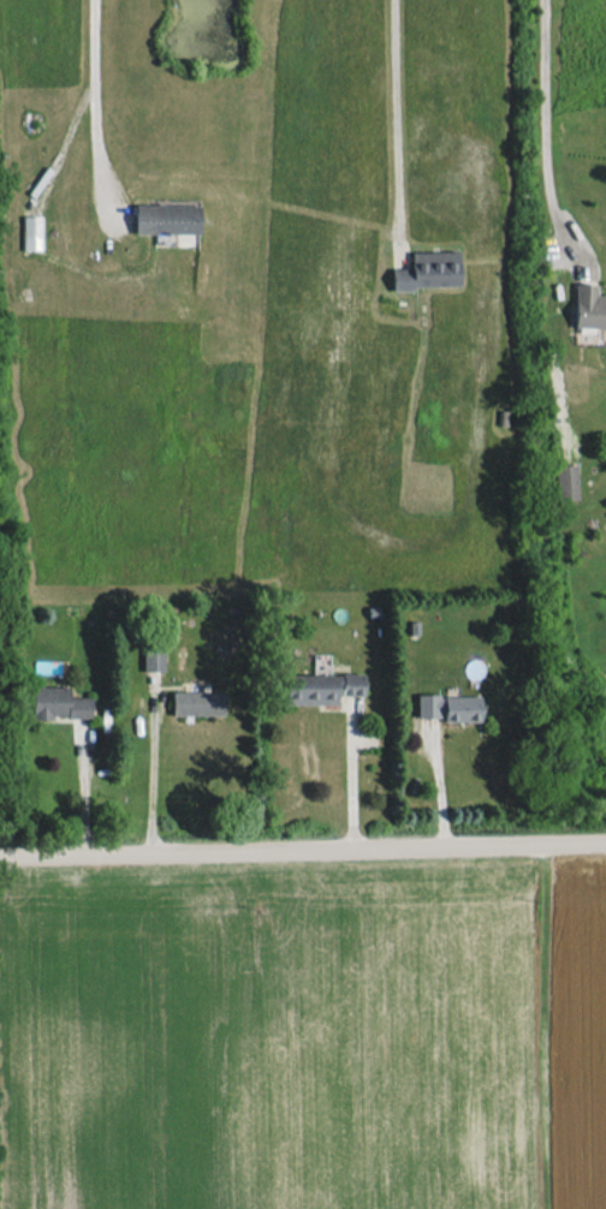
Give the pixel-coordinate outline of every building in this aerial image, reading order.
[(134,233),(198,234),(198,205),(134,204),(134,233)] [(42,216),(23,216),(23,249),(42,249),(42,216)] [(411,252),(411,268),(391,268),(391,288),(459,286),(458,250),(411,252)] [(595,284),(575,284),(574,327),(605,328),(605,295),(595,295),(595,284)] [(555,465),(556,500),(578,499),(576,465),(555,465)] [(164,670),(164,651),(143,651),(143,671),(164,670)] [(285,704),(338,704),(338,695),(363,695),(363,673),(285,673),(285,704)] [(32,716),(90,718),(91,697),(69,696),(69,687),(32,686),(32,716)] [(224,692),(172,690),(172,714),(224,715),(224,692)] [(417,716),(443,716),(444,721),(480,720),(480,694),(417,696),(417,716)]
